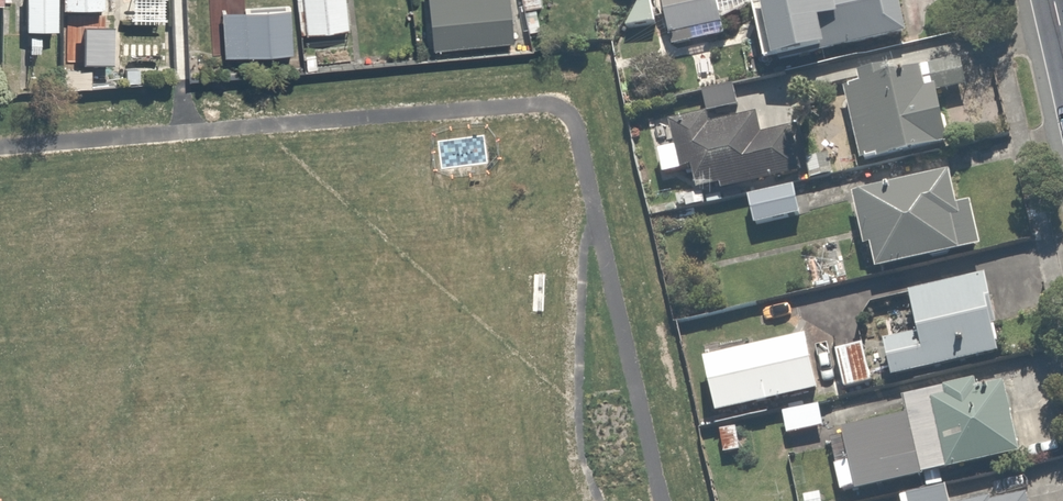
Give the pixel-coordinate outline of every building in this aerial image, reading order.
[(18,27),(51,27),(51,0),(17,0),(18,27)] [(296,34),(345,31),(343,0),(294,0),(296,34)] [(426,55),(511,44),(506,0),(419,0),(426,55)] [(727,30),(724,18),(757,10),(755,0),(659,0),(669,43),(727,30)] [(771,63),(902,37),(898,20),(884,23),(879,0),(759,0),(771,63)] [(840,85),(858,163),(945,143),(927,65),(840,85)] [(671,116),(677,140),(654,145),(661,172),(684,167),(691,195),(799,169),(789,128),(768,133),(761,105),(719,116),(716,105),(671,116)] [(847,193),(859,244),(866,242),(873,271),(963,249),(981,245),(970,200),(952,205),(944,169),(847,193)] [(796,215),(785,178),(741,192),(752,228),(796,215)] [(983,268),(902,285),(912,333),(881,339),(888,374),(1000,350),(983,268)] [(799,313),(792,288),(750,300),(757,324),(799,313)] [(817,391),(801,332),(701,359),(716,418),(817,391)] [(872,375),(863,340),(832,349),(841,383),(872,375)] [(973,392),(970,381),(901,397),(905,415),(838,431),(845,460),(832,463),(839,493),(1009,452),(994,387),(973,392)] [(816,427),(813,405),(780,409),(783,432),(816,427)] [(739,451),(737,424),(713,425),(715,453),(739,451)] [(950,484),(895,497),(896,500),(954,500),(950,484)] [(1023,488),(964,500),(1026,500),(1023,488)]
